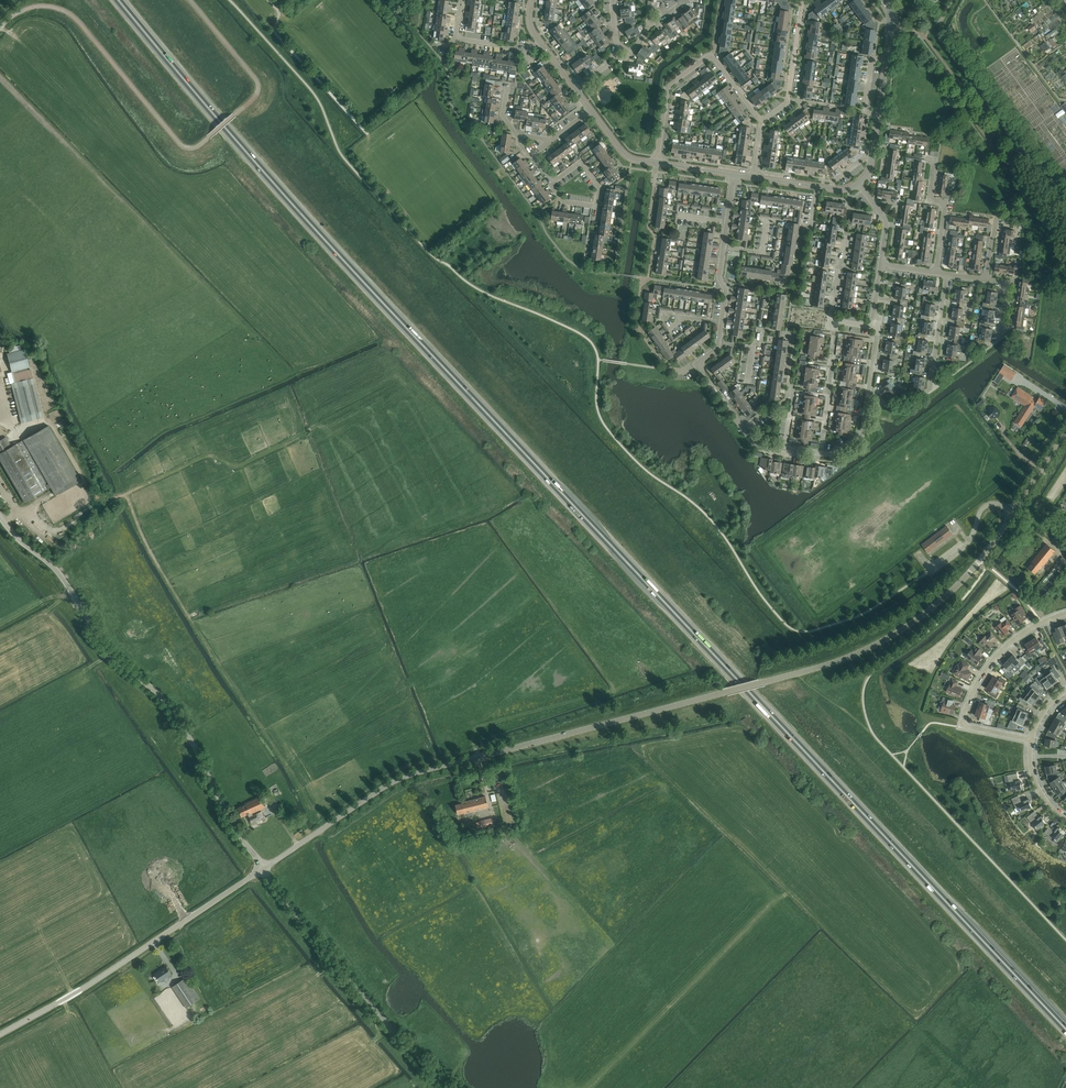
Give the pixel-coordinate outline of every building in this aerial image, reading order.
[(452,8),(452,5),(448,4),(449,1),(441,0),(439,0),(438,6),(452,8)] [(583,11),(582,12),(584,15),(585,13),(590,10),(588,8),(595,3),(592,0),(588,0),(582,5),(586,9),(583,11)] [(785,0),(779,5),(780,7),(780,10),(788,12),(789,8),(788,8),(789,5),(785,0)] [(816,2),(824,14),(829,10),(824,3),(822,4),(818,0),(816,2)] [(830,0),(826,0),(826,1),(824,3),(829,10),(834,6),(830,0)] [(849,3),(849,4),(853,9),(861,2),(860,0),(859,0),(858,1),(857,0),(854,0),(849,3)] [(1026,12),(1031,9),(1029,6),(1032,4),(1029,0),(1027,0),(1021,4),(1026,12)] [(481,4),(467,2),(467,5),(471,6),(470,9),(480,10),(483,11),(483,5),(481,4)] [(509,2),(508,8),(519,10),(520,7),(518,6),(519,3),(509,2)] [(624,3),(624,6),(620,7),(620,12),(631,11),(631,6),(633,6),(632,2),(624,3)] [(814,10),(812,11),(818,18),(819,17),(824,14),(816,2),(813,4),(816,8),(814,10)] [(861,2),(853,9),(857,14),(864,8),(862,6),(863,5),(861,2)] [(690,7),(690,8),(689,6),(684,10),(685,11),(692,20),(698,15),(699,8),(696,7),(695,11),(694,12),(690,7)] [(1020,6),(1015,10),(1020,17),(1025,14),(1020,6)] [(866,11),(864,8),(857,14),(860,19),(869,12),(867,10),(866,11)] [(585,13),(584,15),(581,16),(585,21),(594,15),(590,10),(585,13)] [(631,11),(620,12),(621,18),(624,18),(625,22),(626,21),(632,20),(634,20),(633,16),(632,17),(631,11)] [(692,20),(685,11),(680,15),(684,20),(681,22),(686,28),(694,22),(692,20)] [(809,14),(808,21),(816,22),(816,19),(818,18),(812,11),(811,12),(811,13),(809,14)] [(437,12),(436,19),(450,21),(450,17),(446,17),(447,14),(437,12)] [(869,12),(860,19),(864,24),(871,19),(870,16),(871,15),(869,12)] [(555,14),(545,13),(544,19),(548,20),(547,25),(557,23),(556,21),(554,20),(555,14)] [(479,17),(465,15),(465,18),(469,18),(468,21),(478,23),(479,17)] [(594,15),(585,21),(589,26),(597,20),(594,15)] [(686,28),(681,22),(679,23),(674,17),(669,21),(675,29),(678,27),(680,30),(682,28),(683,30),(686,28)] [(873,22),(871,19),(864,24),(866,27),(866,29),(873,30),(874,24),(873,22)] [(517,22),(506,20),(503,20),(502,26),(505,27),(515,28),(516,25),(517,25),(517,22)] [(601,25),(597,20),(589,26),(592,31),(598,27),(601,25)] [(625,22),(627,26),(623,29),(626,34),(635,28),(632,24),(634,23),(632,20),(626,21),(625,22)] [(808,21),(805,20),(805,24),(811,24),(810,27),(819,29),(820,22),(816,22),(808,21)] [(478,23),(468,21),(468,24),(466,24),(465,31),(477,32),(478,23)] [(675,29),(669,21),(663,24),(668,31),(666,33),(671,39),(674,37),(671,33),(675,29)] [(557,23),(547,25),(551,30),(550,30),(554,35),(562,29),(558,24),(557,25),(557,23)] [(1025,27),(1027,32),(1036,29),(1033,24),(1025,27)] [(445,26),(435,25),(434,31),(448,33),(448,30),(445,29),(445,26)] [(592,31),(589,33),(593,38),(601,32),(598,27),(592,31)] [(564,28),(562,29),(554,35),(557,40),(568,33),(564,28)] [(635,28),(626,34),(629,39),(633,36),(635,39),(641,35),(639,32),(636,34),(635,32),(637,30),(635,28)] [(660,30),(655,34),(661,42),(663,45),(667,42),(668,44),(672,41),(671,39),(666,33),(667,35),(664,37),(660,30)] [(516,35),(504,33),(501,32),(500,39),(513,41),(514,37),(515,38),(516,35)] [(601,32),(593,38),(596,43),(605,36),(601,32)] [(571,37),(568,33),(557,40),(561,45),(569,39),(571,37)] [(661,42),(655,34),(650,38),(655,44),(651,47),(655,51),(656,51),(660,48),(657,44),(661,42)] [(785,37),(776,35),(773,35),(772,41),(775,41),(786,43),(786,40),(785,39),(785,37)] [(605,36),(596,43),(600,48),(597,50),(600,54),(605,50),(602,46),(609,41),(605,36)] [(1053,47),(1057,44),(1052,36),(1048,39),(1053,47)] [(573,44),(569,39),(561,45),(565,50),(569,47),(571,49),(581,41),(579,39),(573,44)] [(1045,51),(1051,46),(1045,40),(1040,45),(1045,51)] [(646,47),(645,48),(643,46),(639,51),(648,57),(652,53),(653,54),(655,51),(650,47),(649,49),(646,47)] [(728,48),(721,47),(720,53),(721,55),(723,58),(730,53),(728,50),(728,48)] [(455,51),(454,61),(460,62),(462,48),(459,48),(458,51),(455,51)] [(471,53),(468,53),(466,63),(472,64),(474,50),(471,50),(471,53)] [(474,50),(472,64),(472,66),(478,67),(480,55),(477,54),(478,50),(474,50)] [(480,55),(478,67),(485,68),(487,52),(484,51),(483,55),(480,55)] [(648,57),(639,51),(636,55),(639,57),(637,60),(643,63),(644,61),(643,60),(645,58),(647,59),(648,57)] [(487,52),(485,68),(491,69),(493,57),(489,56),(490,52),(487,52)] [(505,61),(503,71),(509,72),(512,52),(509,52),(508,61),(505,61)] [(512,52),(509,72),(509,74),(515,75),(517,63),(514,62),(515,53),(512,52)] [(493,57),(491,69),(497,70),(499,54),(496,53),(495,60),(492,59),(493,57)] [(580,57),(587,66),(591,62),(585,53),(580,57)] [(730,53),(723,58),(725,61),(723,62),(725,64),(734,59),(730,53)] [(587,66),(580,57),(575,60),(582,69),(587,66)] [(736,61),(734,59),(725,64),(727,67),(728,66),(730,68),(740,62),(738,59),(736,61)] [(568,61),(566,63),(571,70),(574,69),(577,73),(582,69),(575,60),(570,64),(568,61)] [(629,63),(628,69),(641,71),(642,65),(643,65),(643,63),(637,60),(636,64),(629,63)] [(742,64),(740,62),(730,68),(732,71),(731,72),(733,75),(741,69),(739,66),(742,64)] [(542,66),(539,68),(537,66),(531,70),(535,75),(537,74),(539,77),(546,71),(542,66)] [(641,71),(628,69),(628,74),(634,75),(634,79),(641,80),(642,76),(640,76),(641,71)] [(741,69),(733,75),(735,77),(736,76),(738,79),(745,74),(741,69)] [(550,76),(546,71),(539,77),(543,82),(550,76)] [(718,81),(712,73),(709,75),(707,72),(704,74),(712,84),(718,81)] [(779,74),(771,72),(767,72),(766,78),(768,78),(768,79),(770,79),(774,79),(781,80),(784,81),(785,77),(779,77),(779,74)] [(712,84),(704,74),(702,75),(704,78),(702,80),(707,88),(712,84)] [(745,74),(738,79),(739,81),(738,82),(740,85),(749,78),(745,74)] [(554,81),(550,76),(543,82),(546,87),(554,81)] [(697,79),(694,81),(702,92),(707,88),(702,80),(699,82),(697,79)] [(773,81),(770,84),(776,91),(778,89),(778,88),(780,87),(781,80),(774,79),(773,81)] [(486,80),(485,84),(484,90),(496,92),(497,90),(493,89),(494,85),(493,85),(493,81),(486,80)] [(558,86),(554,81),(546,87),(550,92),(558,86)] [(694,86),(691,88),(697,96),(702,92),(694,81),(692,83),(694,86)] [(770,84),(765,87),(772,96),(774,94),(773,93),(776,91),(770,84)] [(728,85),(723,88),(717,93),(721,98),(729,92),(727,90),(730,88),(728,85)] [(561,92),(558,86),(550,92),(554,97),(558,94),(561,92)] [(765,87),(760,91),(766,98),(768,97),(769,98),(772,96),(765,87)] [(688,88),(681,94),(689,99),(691,98),(692,100),(697,96),(691,88),(689,90),(688,88)] [(760,91),(755,95),(762,103),(764,102),(763,100),(766,98),(760,91)] [(729,92),(721,98),(725,103),(736,95),(734,93),(731,95),(729,92)] [(554,97),(550,99),(554,104),(562,99),(558,94),(554,97)] [(689,99),(681,94),(679,103),(681,104),(680,107),(690,108),(691,102),(689,101),(689,99)] [(736,95),(725,103),(728,108),(736,102),(734,100),(737,98),(736,95)] [(762,103),(755,95),(750,99),(755,106),(758,104),(759,105),(762,103)] [(487,97),(485,97),(484,103),(499,105),(499,103),(496,102),(497,98),(492,97),(492,98),(487,97)] [(565,104),(562,99),(554,104),(558,109),(565,104)] [(523,102),(521,102),(520,106),(516,106),(514,119),(521,120),(522,109),(523,102)] [(736,102),(728,108),(732,113),(743,105),(741,103),(738,105),(736,102)] [(565,104),(558,109),(562,115),(568,110),(569,109),(565,104)] [(743,105),(732,113),(736,118),(744,112),(742,110),(745,108),(743,105)] [(801,114),(798,116),(804,124),(809,120),(808,118),(810,117),(807,107),(800,113),(801,114)] [(818,120),(820,110),(816,110),(817,108),(807,107),(810,117),(812,117),(812,119),(818,120)] [(820,110),(818,120),(824,121),(826,107),(823,107),(823,111),(820,110)] [(483,109),(482,115),(497,118),(497,115),(494,115),(495,111),(486,109),(486,110),(483,109)] [(521,120),(526,121),(527,121),(527,116),(528,116),(529,110),(522,109),(521,120)] [(832,112),(831,122),(830,125),(837,126),(837,123),(838,123),(839,118),(840,114),(840,110),(839,110),(839,109),(836,109),(835,113),(832,112)] [(689,114),(675,112),(675,116),(679,116),(678,119),(688,121),(689,114)] [(744,112),(736,118),(740,124),(741,122),(743,124),(752,122),(747,114),(746,115),(744,112)] [(863,115),(853,113),(852,120),(866,122),(866,119),(863,118),(863,115)] [(497,118),(482,115),(482,116),(485,116),(484,122),(493,123),(493,119),(496,120),(497,118)] [(804,124),(798,116),(796,118),(793,115),(791,116),(799,127),(801,130),(806,126),(804,124)] [(791,121),(788,123),(794,131),(799,127),(791,116),(788,118),(791,121)] [(546,119),(540,118),(539,127),(545,128),(546,123),(550,123),(551,120),(546,119)] [(688,121),(678,119),(678,122),(674,122),(674,125),(687,127),(690,127),(691,121),(688,121)] [(740,126),(739,132),(749,134),(749,131),(751,131),(752,122),(743,124),(742,126),(740,126)] [(794,131),(788,123),(786,125),(783,122),(781,124),(789,135),(794,131)] [(585,124),(580,128),(585,135),(590,132),(585,124)] [(687,127),(674,125),(673,128),(677,128),(676,132),(686,133),(687,127)] [(861,128),(851,126),(851,132),(864,134),(864,131),(861,131),(861,128)] [(585,135),(580,128),(575,132),(580,139),(585,135)] [(898,139),(899,131),(890,130),(889,134),(886,134),(885,141),(889,142),(889,138),(898,139)] [(898,139),(907,141),(908,141),(908,135),(909,135),(909,133),(899,131),(898,139)] [(580,139),(575,132),(570,136),(575,143),(580,139)] [(749,134),(739,132),(738,139),(752,141),(752,137),(749,137),(749,134)] [(501,139),(514,141),(514,139),(511,138),(511,134),(502,133),(501,139)] [(779,138),(766,135),(765,139),(769,139),(768,142),(778,144),(779,138)] [(908,141),(907,141),(907,143),(917,145),(918,137),(909,135),(908,135),(908,141)] [(575,143),(570,136),(565,139),(567,143),(570,147),(571,146),(575,143)] [(928,138),(918,137),(917,145),(926,146),(925,150),(929,150),(930,143),(927,142),(928,138)] [(859,140),(850,138),(846,138),(845,145),(851,147),(859,153),(860,143),(859,143),(859,140)] [(567,143),(562,146),(568,154),(573,150),(571,146),(570,147),(567,143)] [(596,154),(603,149),(599,144),(592,149),(596,154)] [(679,144),(677,157),(680,158),(680,154),(683,154),(685,144),(679,144)] [(697,146),(691,145),(689,159),(692,159),(693,156),(696,156),(697,146)] [(747,146),(737,145),(737,151),(750,153),(751,150),(747,149),(747,146)] [(510,147),(501,146),(500,152),(509,153),(512,154),(512,151),(509,151),(510,147)] [(568,154),(562,146),(557,150),(563,158),(568,154)] [(710,148),(703,147),(701,161),(705,161),(705,157),(708,158),(710,148)] [(847,147),(842,151),(848,159),(850,157),(851,158),(859,153),(851,147),(849,149),(847,147)] [(889,150),(887,159),(896,160),(897,151),(897,148),(889,147),(889,150)] [(777,150),(764,148),(763,151),(767,152),(767,155),(776,156),(777,150)] [(603,149),(596,154),(600,159),(607,154),(603,149)] [(722,150),(716,149),(714,163),(717,163),(718,159),(721,160),(722,150)] [(563,158),(557,150),(552,154),(558,161),(563,158)] [(848,159),(842,151),(837,155),(845,166),(848,164),(845,161),(848,159)] [(499,159),(503,164),(510,159),(506,154),(499,159)] [(558,161),(552,154),(547,158),(553,165),(558,161)] [(607,154),(600,159),(603,164),(611,159),(607,154)] [(845,166),(837,155),(832,158),(838,166),(840,165),(843,168),(845,166)] [(520,158),(517,160),(515,157),(510,161),(512,164),(513,164),(517,169),(526,161),(525,159),(523,161),(520,158)] [(736,157),(735,164),(748,166),(749,163),(749,162),(745,162),(745,159),(736,157)] [(792,168),(793,158),(787,157),(785,171),(788,171),(789,168),(792,168)] [(806,157),(806,160),(804,170),(807,170),(807,174),(810,175),(812,161),(812,158),(806,157)] [(828,164),(826,165),(829,175),(836,169),(835,168),(838,166),(832,158),(827,162),(828,164)] [(913,171),(921,172),(922,162),(921,162),(921,159),(913,158),(913,161),(914,161),(913,171)] [(615,164),(611,159),(603,164),(607,169),(611,166),(611,167),(615,164)] [(799,159),(797,173),(800,173),(801,169),(804,170),(806,160),(799,159)] [(887,159),(886,169),(894,170),(896,160),(887,159)] [(775,162),(762,160),(761,163),(765,164),(765,167),(774,169),(775,162)] [(528,163),(526,161),(517,169),(520,174),(528,168),(525,165),(528,163)] [(812,161),(810,175),(813,175),(813,171),(816,172),(818,162),(812,161)] [(818,162),(816,172),(820,172),(819,174),(829,175),(826,165),(824,165),(824,163),(818,162)] [(607,169),(604,172),(608,177),(615,171),(611,167),(611,166),(607,169)] [(530,171),(528,168),(520,174),(524,179),(534,171),(533,169),(530,171)] [(885,178),(881,177),(881,180),(881,181),(888,182),(888,179),(893,180),(894,170),(886,169),(885,178)] [(534,171),(524,179),(528,184),(535,178),(533,175),(535,173),(534,171)] [(619,177),(615,171),(608,177),(611,182),(619,177)] [(921,172),(913,171),(911,181),(914,181),(920,182),(920,181),(921,172)] [(939,184),(947,185),(948,177),(954,177),(955,174),(945,173),(945,175),(940,175),(939,184)] [(535,178),(528,184),(532,189),(541,181),(540,180),(538,181),(535,178)] [(541,181),(532,189),(535,194),(543,188),(540,185),(543,183),(541,181)] [(914,181),(913,190),(921,191),(922,182),(920,181),(920,182),(914,181)] [(947,185),(939,184),(937,194),(942,195),(941,197),(949,198),(949,195),(946,194),(947,185)] [(660,187),(658,197),(667,198),(668,193),(671,193),(672,192),(668,191),(668,189),(660,187)] [(543,188),(535,194),(539,199),(549,191),(547,190),(545,191),(543,188)] [(606,188),(605,191),(605,192),(602,191),(602,193),(605,194),(604,198),(613,199),(616,199),(617,193),(614,193),(615,189),(606,188)] [(886,199),(887,190),(878,189),(877,197),(886,199)] [(897,192),(887,190),(886,199),(896,200),(897,192)] [(907,199),(906,202),(914,203),(914,200),(919,201),(921,191),(913,190),(911,199),(907,199)] [(549,191),(539,199),(543,204),(550,198),(548,195),(550,193),(549,191)] [(751,193),(750,201),(750,203),(754,204),(754,202),(760,203),(761,194),(751,193)] [(667,198),(658,197),(657,204),(667,206),(668,199),(667,198)] [(831,212),(832,202),(824,201),(824,205),(826,205),(825,211),(831,212)] [(901,204),(900,214),(908,215),(909,206),(913,207),(914,203),(906,202),(906,205),(901,204)] [(838,203),(837,213),(842,214),(842,216),(846,216),(847,209),(844,208),(844,204),(838,203)] [(931,206),(923,205),(923,208),(927,209),(925,218),(934,219),(935,209),(931,208),(931,206)] [(849,217),(848,224),(851,225),(852,223),(857,224),(859,214),(853,213),(852,217),(849,217)] [(908,215),(900,214),(899,223),(903,224),(903,227),(910,228),(911,224),(907,224),(908,215)] [(865,215),(863,225),(869,226),(870,219),(872,220),(873,216),(865,215)] [(959,226),(960,218),(950,216),(950,221),(947,220),(946,228),(949,229),(950,225),(959,226)] [(970,217),(969,219),(970,219),(969,225),(969,227),(972,228),(972,225),(978,226),(979,218),(970,217)] [(934,219),(925,218),(924,226),(920,226),(920,229),(927,230),(928,228),(932,228),(934,219)] [(960,218),(959,226),(969,227),(969,225),(970,219),(969,219),(960,218)] [(979,218),(978,226),(987,228),(986,231),(990,232),(991,224),(988,224),(989,219),(979,218)] [(665,222),(655,221),(654,227),(665,229),(666,222),(665,222)] [(827,225),(826,231),(836,232),(837,225),(830,224),(830,225),(827,225)] [(910,228),(903,227),(902,229),(898,229),(896,238),(905,240),(906,231),(910,231),(910,228)] [(609,230),(597,228),(596,231),(600,231),(599,235),(604,236),(608,237),(609,230)] [(927,230),(920,229),(919,233),(923,233),(922,242),(930,243),(931,234),(927,233),(927,230)] [(1014,232),(1007,231),(1006,234),(1002,233),(1001,243),(1009,244),(1013,245),(1013,241),(1009,241),(1010,235),(1014,236),(1014,232)] [(857,232),(856,240),(865,241),(866,235),(860,234),(860,232),(857,232)] [(748,235),(737,233),(736,239),(738,240),(738,241),(742,242),(742,240),(747,241),(748,235)] [(949,236),(948,246),(956,247),(958,237),(960,238),(960,235),(958,234),(950,233),(950,236),(949,236)] [(591,238),(591,240),(607,243),(608,237),(604,236),(599,235),(595,234),(594,238),(591,238)] [(975,240),(973,250),(982,251),(983,241),(983,238),(976,237),(975,240)] [(905,240),(896,238),(895,248),(903,249),(904,246),(907,246),(908,240),(905,240)] [(930,243),(922,242),(920,251),(929,253),(930,243)] [(1009,244),(1001,243),(999,253),(999,255),(1004,256),(1007,256),(1007,254),(1009,244)] [(948,246),(947,255),(955,257),(956,247),(948,246)] [(903,249),(895,248),(893,257),(898,258),(898,261),(905,262),(906,258),(902,258),(903,249)] [(973,250),(973,256),(970,255),(969,259),(972,259),(980,260),(982,251),(973,250)] [(916,259),(915,260),(915,263),(922,264),(923,262),(927,262),(929,253),(920,251),(919,259),(916,259)] [(601,254),(589,253),(589,255),(592,255),(591,259),(600,261),(601,254)] [(955,257),(947,255),(945,265),(950,266),(949,268),(957,269),(957,266),(954,265),(955,257)] [(980,260),(972,259),(971,268),(967,267),(967,271),(974,272),(974,269),(979,270),(980,260)] [(1004,273),(1005,265),(996,263),(995,272),(1004,273)] [(790,265),(782,264),(781,270),(777,269),(781,274),(789,275),(790,265)] [(1005,265),(1004,273),(1014,274),(1014,270),(1017,271),(1018,265),(1015,264),(1015,266),(1005,265)] [(777,273),(771,272),(770,281),(780,282),(781,274),(777,269),(777,273)] [(1028,287),(1027,287),(1027,283),(1031,284),(1031,280),(1024,279),(1023,282),(1019,281),(1017,291),(1026,292),(1029,293),(1030,289),(1028,287)] [(919,285),(919,287),(918,292),(922,293),(922,289),(928,290),(930,281),(923,280),(923,285),(919,285)] [(930,281),(928,290),(934,291),(933,295),(937,295),(938,288),(935,287),(936,281),(930,281)] [(896,287),(896,293),(905,294),(906,288),(909,289),(910,285),(903,284),(902,287),(896,287)] [(654,285),(653,293),(657,298),(657,294),(663,295),(664,287),(654,285)] [(956,289),(955,295),(965,297),(965,294),(968,294),(968,291),(969,291),(970,288),(962,287),(962,290),(956,289)] [(987,297),(997,299),(998,293),(992,292),(993,289),(985,287),(985,291),(988,291),(987,297)] [(1026,292),(1017,291),(1016,301),(1021,301),(1020,304),(1028,305),(1028,301),(1024,301),(1026,292)] [(645,292),(643,302),(652,303),(653,297),(657,298),(653,293),(645,292)] [(770,292),(770,295),(769,296),(776,296),(776,299),(785,301),(786,295),(770,292)] [(905,294),(896,293),(895,299),(900,300),(900,303),(907,304),(908,300),(904,300),(905,294)] [(965,297),(955,295),(954,301),(960,302),(959,305),(967,306),(967,303),(966,303),(967,300),(964,300),(965,297)] [(997,299),(987,297),(987,303),(983,302),(983,306),(990,307),(990,304),(996,305),(997,299)] [(925,309),(935,311),(936,305),(930,304),(930,301),(923,300),(922,303),(926,304),(925,309)] [(907,304),(900,303),(899,306),(894,305),(893,311),(902,312),(903,307),(907,307),(907,304)] [(1028,305),(1020,304),(1020,306),(1015,306),(1014,315),(1024,317),(1026,308),(1029,309),(1029,305),(1028,305)] [(953,307),(952,314),(962,315),(963,309),(966,310),(967,306),(959,305),(959,308),(953,307)] [(990,307),(983,306),(982,309),(986,310),(985,315),(994,317),(995,311),(989,310),(990,307)] [(921,315),(920,318),(928,319),(928,316),(934,317),(935,311),(925,309),(924,315),(921,315)] [(902,312),(893,311),(892,317),(898,318),(897,321),(905,322),(905,319),(901,318),(902,312)] [(651,315),(642,313),(641,320),(643,320),(643,322),(647,322),(647,321),(652,322),(653,315),(651,315)] [(962,315),(952,314),(952,320),(957,321),(957,324),(964,325),(965,321),(961,321),(962,315)] [(980,321),(980,324),(987,325),(988,322),(993,323),(994,317),(985,315),(984,321),(980,321)] [(1024,317),(1014,315),(1012,325),(1017,326),(1017,328),(1024,330),(1024,328),(1023,326),(1024,317)] [(928,319),(920,318),(920,321),(923,322),(922,328),(932,329),(933,323),(927,322),(928,319)] [(891,323),(890,329),(900,331),(900,325),(904,325),(905,322),(897,321),(897,324),(891,323)] [(964,325),(957,324),(956,327),(951,326),(950,332),(959,333),(960,327),(964,328),(964,325)] [(987,325),(980,324),(979,327),(983,328),(982,334),(991,335),(992,329),(987,328),(987,325)] [(659,331),(656,326),(648,332),(651,337),(659,331)] [(918,333),(917,336),(923,337),(925,337),(925,334),(931,335),(932,329),(922,328),(921,334),(918,333)] [(704,329),(699,333),(705,340),(710,337),(704,329)] [(742,330),(732,329),(731,335),(736,336),(736,338),(740,338),(740,337),(742,337),(743,330),(742,330)] [(900,331),(890,329),(889,335),(895,336),(894,339),(900,340),(902,340),(902,337),(899,336),(900,331)] [(815,330),(814,333),(814,336),(808,335),(807,342),(809,342),(809,345),(815,346),(816,333),(819,334),(821,334),(822,331),(815,330)] [(659,331),(651,337),(655,341),(654,342),(662,337),(663,336),(659,331)] [(959,333),(950,332),(949,338),(954,339),(954,342),(961,343),(962,339),(958,339),(959,333)] [(699,333),(694,336),(700,344),(705,340),(699,333)] [(816,333),(815,346),(820,347),(821,344),(823,344),(824,338),(818,337),(819,334),(816,333)] [(855,336),(843,334),(842,338),(847,338),(846,344),(848,344),(848,347),(853,348),(855,336)] [(991,335),(982,334),(981,339),(978,339),(977,342),(985,344),(985,340),(991,341),(991,335)] [(700,344),(694,336),(689,340),(690,341),(696,349),(696,348),(695,347),(700,344)] [(855,336),(853,348),(859,349),(859,346),(862,346),(863,340),(857,339),(857,336),(855,336)] [(923,337),(917,336),(915,336),(915,339),(918,340),(917,346),(927,347),(928,341),(922,340),(923,337)] [(665,341),(662,337),(654,342),(657,347),(665,341)] [(886,341),(885,347),(895,349),(896,343),(899,343),(900,340),(894,339),(892,339),(892,342),(886,341)] [(669,346),(665,341),(657,347),(661,352),(668,347),(669,346)] [(696,349),(690,341),(685,344),(691,352),(696,349)] [(961,343),(954,342),(954,345),(948,344),(947,350),(957,352),(957,346),(961,346),(961,343)] [(691,352),(685,344),(680,348),(681,349),(686,356),(691,352)] [(807,345),(806,348),(805,354),(811,355),(811,358),(813,358),(815,346),(809,345),(807,345)] [(820,347),(815,346),(813,358),(815,359),(815,356),(821,356),(822,350),(820,350),(820,347)] [(913,351),(912,354),(920,355),(920,352),(926,353),(927,347),(917,346),(916,351),(913,351)] [(668,347),(661,352),(667,360),(673,355),(674,349),(671,352),(668,347)] [(853,348),(848,347),(847,350),(845,350),(844,356),(850,357),(849,360),(851,361),(853,348)] [(895,349),(885,347),(884,353),(890,354),(889,357),(897,358),(897,355),(894,354),(895,349)] [(29,367),(24,348),(7,353),(11,372),(29,367)] [(853,348),(851,361),(854,361),(854,358),(860,359),(861,352),(858,352),(859,349),(853,348)] [(674,349),(673,355),(678,362),(686,356),(681,349),(677,352),(674,349)] [(957,352),(947,350),(946,356),(952,357),(951,360),(959,361),(959,358),(956,357),(957,352)] [(729,354),(724,357),(730,365),(735,361),(729,354)] [(920,355),(912,354),(912,358),(915,358),(915,364),(924,365),(925,359),(919,358),(920,355)] [(730,365),(724,357),(719,361),(725,369),(730,365)] [(883,359),(882,365),(892,367),(893,361),(896,362),(897,358),(889,357),(889,360),(883,359)] [(851,361),(849,360),(849,363),(843,363),(842,369),(844,369),(844,372),(850,373),(851,361)] [(719,361),(714,364),(720,372),(725,369),(719,361)] [(854,361),(851,361),(850,373),(855,374),(856,371),(858,371),(859,365),(853,364),(854,361)] [(720,372),(714,364),(710,368),(715,376),(720,372)] [(924,365),(915,364),(914,370),(910,369),(910,373),(912,373),(917,373),(918,370),(923,371),(924,365)] [(810,377),(812,365),(810,365),(809,368),(803,367),(802,373),(805,373),(804,377),(810,377)] [(814,365),(812,365),(810,377),(816,378),(816,375),(818,376),(819,369),(813,368),(814,365)] [(892,367),(882,365),(881,371),(887,372),(887,375),(894,377),(895,373),(891,372),(892,367)] [(1004,365),(999,373),(1012,381),(1017,373),(1004,365)] [(850,373),(844,372),(844,375),(841,375),(840,381),(846,382),(846,385),(848,386),(850,373)] [(855,374),(850,373),(848,386),(850,386),(850,383),(856,384),(857,377),(855,377),(855,374)] [(917,373),(912,373),(911,376),(915,377),(914,383),(924,384),(925,378),(919,377),(920,374),(917,373)] [(7,377),(1,379),(5,391),(9,390),(8,388),(11,387),(7,377)] [(810,377),(804,377),(804,380),(802,379),(801,386),(806,386),(806,390),(808,390),(810,377)] [(810,377),(808,390),(810,390),(811,387),(816,388),(817,382),(815,381),(816,378),(810,377)] [(33,378),(17,382),(11,384),(21,423),(43,418),(33,378)] [(885,394),(892,388),(889,383),(892,381),(890,378),(884,383),(885,385),(881,389),(885,394)] [(721,379),(719,381),(717,383),(723,390),(725,388),(727,387),(721,379)] [(924,384),(914,383),(913,388),(910,388),(909,391),(917,392),(917,389),(923,390),(924,384)] [(848,386),(846,385),(845,388),(839,387),(838,394),(841,394),(840,397),(846,398),(848,386)] [(848,386),(846,398),(852,399),(852,396),(854,396),(855,390),(849,389),(850,386),(848,386)] [(732,398),(740,392),(736,387),(728,393),(732,398)] [(1038,400),(1030,395),(1018,387),(1011,397),(1025,406),(1014,422),(1021,427),(1035,405),(1041,409),(1044,405),(1046,403),(1045,402),(1046,401),(1040,397),(1038,400)] [(896,393),(892,388),(885,394),(888,399),(893,395),(895,398),(901,393),(899,390),(896,393)] [(744,397),(740,392),(732,398),(736,403),(744,397)] [(769,392),(768,398),(763,402),(765,404),(772,399),(778,400),(779,394),(769,392)] [(808,405),(810,393),(808,392),(808,396),(802,395),(801,401),(803,401),(803,404),(808,405)] [(813,393),(810,393),(808,405),(814,406),(815,403),(817,403),(818,397),(812,396),(813,393)] [(747,402),(744,397),(736,403),(739,408),(747,402)] [(846,398),(840,397),(840,400),(838,400),(837,406),(842,407),(842,410),(844,410),(846,398)] [(846,398),(844,410),(846,411),(847,408),(852,408),(854,399),(852,399),(846,398)] [(747,402),(739,408),(743,413),(751,407),(747,402)] [(751,407),(743,413),(746,418),(756,410),(763,405),(762,403),(753,410),(751,407)] [(808,405),(803,404),(802,407),(800,407),(799,413),(805,414),(805,417),(807,418),(808,405)] [(814,406),(808,405),(807,418),(809,418),(809,415),(815,416),(816,409),(814,409),(814,406)] [(995,407),(990,408),(988,413),(992,417),(997,416),(999,411),(995,407)] [(844,410),(842,410),(841,413),(836,412),(835,418),(837,419),(837,422),(842,423),(844,410)] [(844,410),(842,423),(850,424),(852,415),(846,414),(846,411),(844,410)] [(807,418),(805,417),(804,420),(798,420),(797,426),(800,426),(799,429),(805,430),(807,418)] [(809,418),(807,418),(805,430),(811,431),(811,428),(813,428),(814,422),(809,421),(809,418)] [(842,423),(837,422),(836,425),(834,425),(833,431),(839,432),(838,435),(840,435),(842,423)] [(842,423),(840,435),(848,436),(850,424),(842,423)] [(11,447),(6,437),(0,440),(0,461),(24,503),(50,487),(55,496),(80,481),(48,425),(11,447)] [(805,430),(799,429),(799,432),(796,432),(796,438),(801,439),(801,442),(803,443),(805,430)] [(811,431),(805,430),(803,443),(805,443),(806,440),(811,441),(812,434),(810,434),(811,431)] [(772,461),(772,459),(761,457),(760,465),(763,469),(770,470),(772,461)] [(770,470),(770,473),(780,474),(782,463),(772,461),(770,470)] [(792,476),(794,464),(784,463),(782,474),(792,476)] [(803,466),(794,464),(792,476),(802,477),(803,466)] [(815,468),(805,466),(804,477),(814,479),(814,477),(815,468)] [(815,466),(815,468),(814,477),(819,478),(822,481),(823,481),(828,478),(832,476),(832,469),(827,468),(827,467),(815,466)] [(20,522),(27,532),(30,530),(23,520),(20,522)] [(924,545),(929,552),(953,534),(947,526),(939,532),(940,533),(924,545)] [(1039,569),(1040,569),(1055,551),(1047,544),(1032,562),(1032,563),(1028,568),(1035,574),(1039,569)] [(1055,565),(1061,570),(1065,563),(1065,560),(1062,557),(1055,565)] [(1057,571),(1054,568),(1033,593),(1041,600),(1062,575),(1059,572),(1040,594),(1039,593),(1057,571)] [(1018,624),(1025,620),(1023,616),(1026,614),(1020,606),(1014,609),(1016,612),(1011,615),(1018,624)] [(996,626),(996,627),(995,627),(1002,636),(1009,631),(1006,628),(1011,625),(1006,620),(1002,623),(1001,622),(999,624),(998,624),(996,626)] [(1056,631),(1053,632),(1054,635),(1057,644),(1061,643),(1064,642),(1063,639),(1063,637),(1065,636),(1062,626),(1055,628),(1056,631)] [(982,638),(982,639),(978,643),(982,647),(984,645),(988,650),(994,644),(991,642),(996,637),(991,632),(986,637),(985,636),(984,636),(982,638)] [(1036,638),(1031,641),(1036,650),(1040,648),(1041,651),(1047,647),(1043,640),(1039,643),(1036,638)] [(1036,650),(1031,641),(1025,645),(1028,650),(1026,651),(1029,658),(1034,654),(1033,652),(1036,650)] [(973,651),(971,650),(966,657),(976,665),(982,658),(979,655),(982,651),(977,646),(973,651)] [(1017,669),(1020,666),(1021,667),(1026,662),(1021,657),(1018,659),(1013,655),(1008,660),(1017,669)] [(1058,663),(1054,656),(1047,661),(1052,667),(1055,665),(1058,663)] [(1017,669),(1008,660),(1003,665),(1008,669),(1005,672),(1011,677),(1015,672),(1014,671),(1017,669)] [(953,673),(958,676),(959,675),(967,680),(971,673),(966,670),(969,665),(962,661),(959,665),(958,665),(953,673)] [(1048,674),(1046,676),(1053,686),(1056,684),(1055,683),(1058,681),(1055,676),(1058,674),(1053,668),(1047,673),(1048,674)] [(1053,686),(1046,676),(1043,678),(1042,677),(1039,679),(1038,676),(1035,679),(1041,687),(1044,685),(1047,689),(1050,687),(1051,688),(1053,686)] [(994,677),(990,683),(999,688),(1001,685),(1003,686),(1007,681),(1000,677),(999,680),(994,677)] [(948,688),(946,691),(950,693),(951,695),(953,694),(959,697),(963,689),(960,688),(958,682),(952,679),(948,688)] [(999,688),(990,683),(986,689),(991,692),(990,695),(996,698),(999,693),(997,692),(999,688)] [(1028,693),(1038,701),(1040,699),(1039,698),(1041,695),(1037,691),(1039,689),(1032,683),(1030,686),(1032,688),(1028,693)] [(1038,701),(1028,693),(1024,699),(1021,696),(1018,699),(1026,705),(1028,702),(1032,706),(1035,703),(1036,704),(1038,701)] [(941,712),(946,714),(946,711),(954,714),(956,706),(952,705),(954,700),(943,697),(942,702),(944,703),(941,712)] [(980,702),(977,709),(987,712),(989,708),(993,710),(993,707),(994,707),(995,703),(988,701),(987,704),(980,702)] [(1018,709),(1015,715),(1027,720),(1028,717),(1027,716),(1028,713),(1023,711),(1025,707),(1018,704),(1016,708),(1018,709)] [(987,712),(977,709),(975,716),(982,718),(981,721),(989,724),(990,720),(989,720),(990,717),(986,716),(987,712)] [(1065,720),(1058,714),(1052,724),(1062,729),(1065,724),(1064,723),(1065,720)] [(1027,720),(1015,715),(1014,718),(1012,717),(1007,728),(1014,730),(1017,723),(1022,726),(1024,722),(1025,723),(1027,720)] [(1052,724),(1047,734),(1056,737),(1057,734),(1059,735),(1062,729),(1052,724)] [(1056,737),(1047,734),(1045,745),(1046,745),(1046,747),(1047,748),(1048,748),(1049,748),(1051,747),(1051,746),(1056,747),(1057,740),(1055,740),(1056,737)] [(1058,771),(1057,771),(1056,765),(1051,766),(1051,764),(1050,764),(1048,764),(1047,764),(1046,765),(1046,767),(1045,767),(1047,778),(1056,775),(1060,773),(1060,772),(1060,771),(1059,771),(1058,771)] [(1017,773),(1007,775),(1004,776),(1006,785),(1011,785),(1011,787),(1010,788),(1010,789),(1009,790),(1010,790),(1010,791),(1011,791),(1012,791),(1017,791),(1017,790),(1022,789),(1021,784),(1022,784),(1022,782),(1019,782),(1017,773)] [(1056,775),(1047,778),(1053,788),(1063,782),(1059,777),(1058,777),(1056,775)] [(1053,788),(1059,798),(1065,791),(1065,790),(1065,788),(1065,787),(1063,782),(1053,788)] [(1018,795),(1011,799),(1016,808),(1019,807),(1020,808),(1019,810),(1019,811),(1020,811),(1020,812),(1021,812),(1022,812),(1028,810),(1028,809),(1029,809),(1030,810),(1032,809),(1030,803),(1031,802),(1031,801),(1031,800),(1030,800),(1029,799),(1028,799),(1021,802),(1018,795)] [(462,803),(460,804),(455,805),(457,814),(464,812),(464,813),(488,807),(486,796),(461,802),(462,803)] [(264,817),(261,812),(253,815),(252,813),(265,808),(260,797),(246,803),(246,804),(238,808),(241,817),(247,814),(251,823),(258,819),(259,821),(265,819),(264,817)] [(1043,816),(1040,819),(1034,811),(1027,817),(1033,825),(1034,824),(1036,826),(1035,828),(1035,829),(1036,829),(1037,830),(1038,830),(1039,830),(1042,827),(1044,825),(1044,826),(1047,824),(1043,820),(1044,818),(1043,817),(1043,816)] [(479,821),(481,828),(493,825),(491,818),(479,821)] [(1055,842),(1056,842),(1058,842),(1058,841),(1061,838),(1062,836),(1063,837),(1065,835),(1060,831),(1061,830),(1060,829),(1060,828),(1057,831),(1053,827),(1052,829),(1049,826),(1044,833),(1052,839),(1053,837),(1055,839),(1055,840),(1055,842)] [(171,974),(166,966),(155,974),(156,975),(153,977),(157,983),(160,981),(160,982),(171,974)] [(186,978),(172,987),(186,1008),(200,999),(186,978)]
